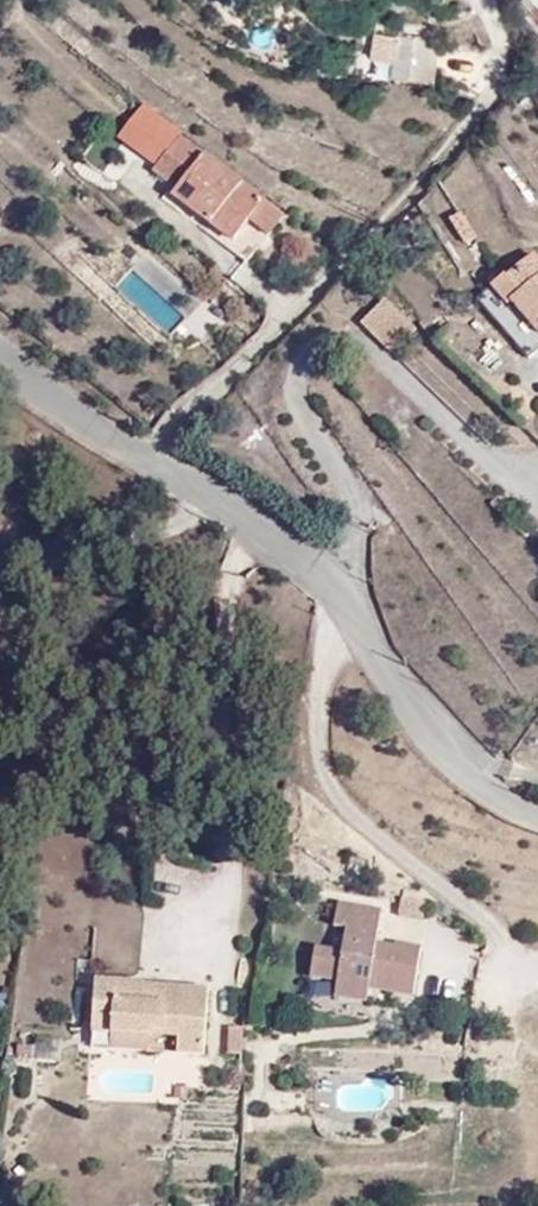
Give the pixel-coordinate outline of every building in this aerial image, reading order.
[(432,41),(394,41),(395,77),(432,80),(432,41)] [(177,132),(151,166),(179,188),(171,196),(223,240),(258,199),(177,132)] [(471,296),(526,358),(537,345),(537,331),(537,329),(537,328),(537,263),(528,253),(502,271),(500,268),(471,296)] [(378,301),(359,325),(394,351),(412,326),(378,301)] [(318,892),(305,888),(291,886),(287,919),(312,921),(310,937),(346,942),(350,929),(388,936),(398,882),(372,878),(371,884),(350,880),(358,841),(315,834),(311,857),(325,859),(318,892)] [(52,939),(70,943),(73,931),(54,927),(52,939)] [(96,986),(93,1057),(207,1061),(209,990),(96,986)] [(313,986),(311,1002),(334,1005),(336,989),(313,986)]
